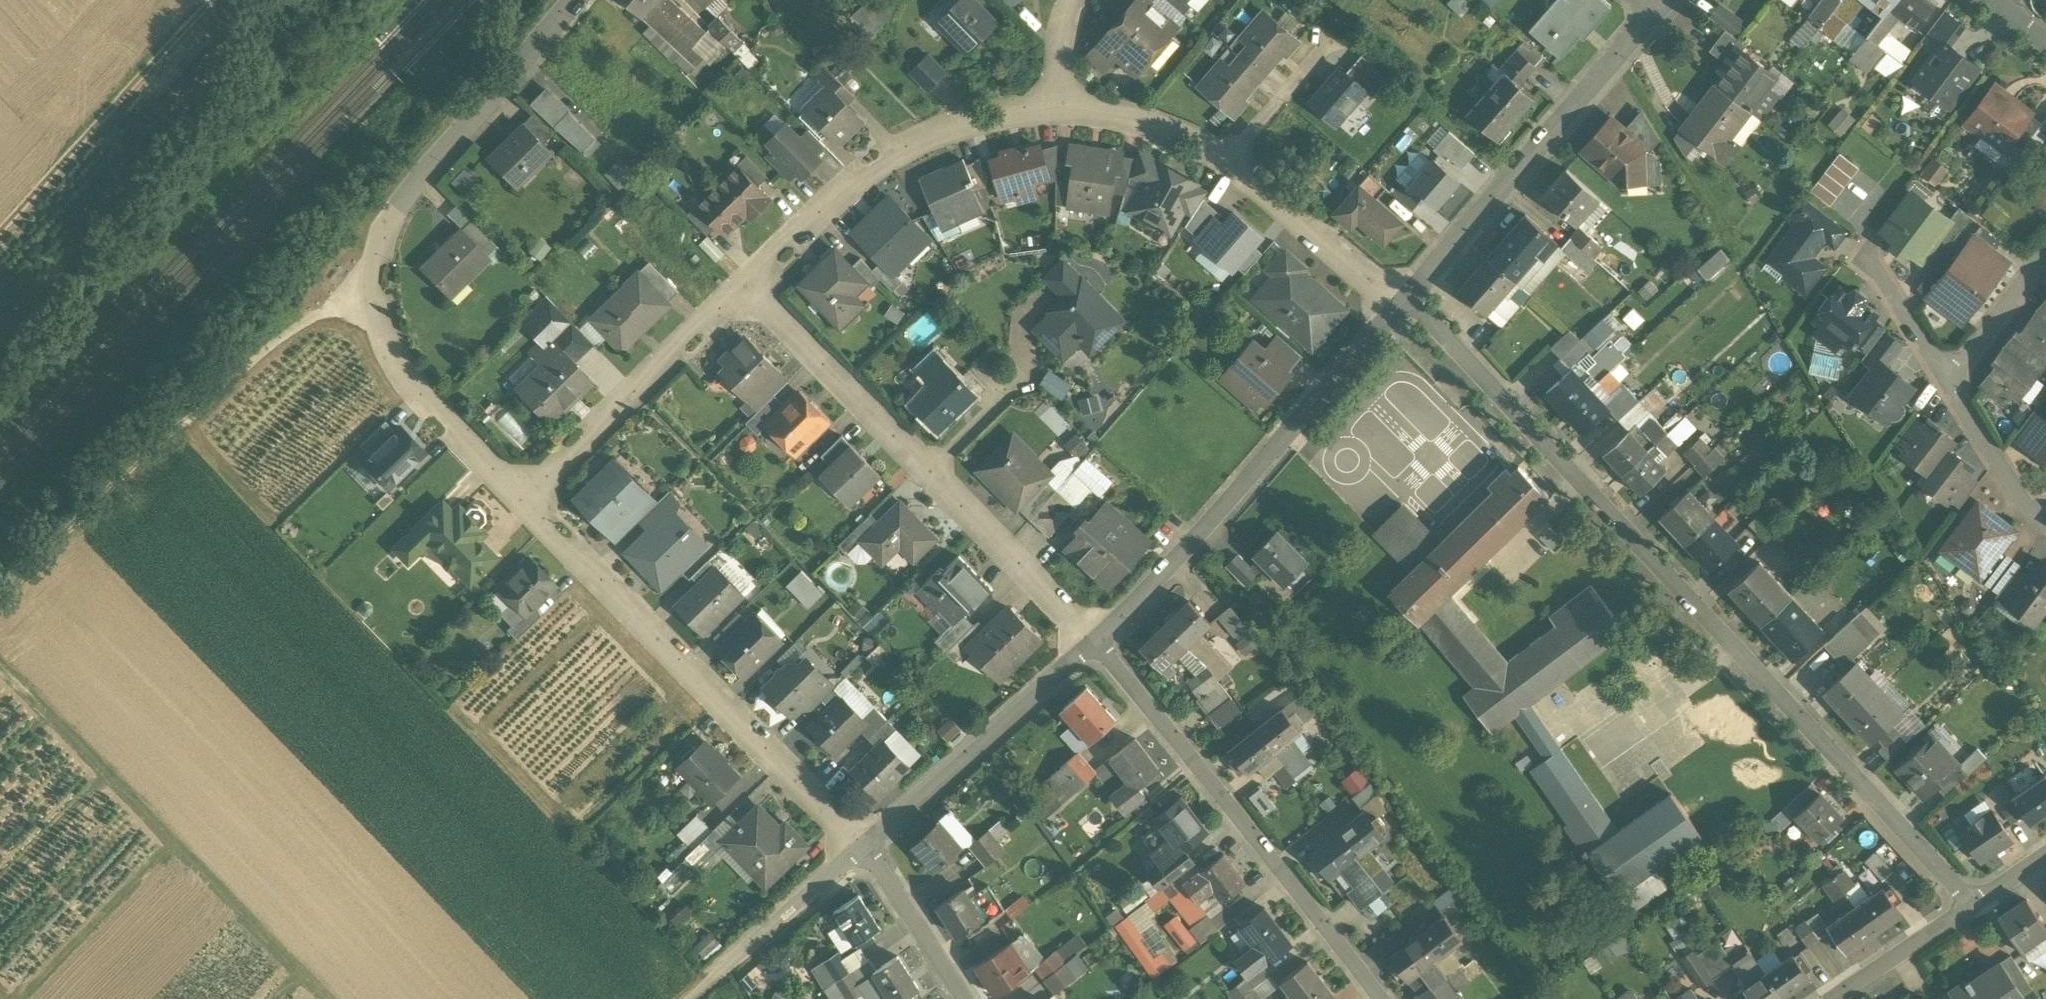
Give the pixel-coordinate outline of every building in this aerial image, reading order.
[(641,18),(657,0),(622,0),(641,18)] [(671,0),(657,0),(641,18),(651,27),(695,68),(703,60),(692,49),(706,34),(671,0)] [(852,20),(868,38),(898,11),(888,0),(874,0),(852,20)] [(973,0),(961,0),(938,23),(967,52),(976,43),(975,41),(982,34),(983,36),(996,23),(973,0)] [(1148,0),(1138,0),(1121,20),(1157,51),(1170,36),(1178,27),(1151,3),(1148,0)] [(1184,0),(1166,0),(1184,16),(1192,7),(1186,2),(1184,0)] [(1530,31),(1561,58),(1588,27),(1592,30),(1611,8),(1602,0),(1556,0),(1530,31)] [(1820,3),(1832,13),(1841,0),(1822,0),(1820,3)] [(1879,2),(1888,10),(1896,0),(1876,0),(1879,2)] [(1928,0),(1896,0),(1888,10),(1899,18),(1916,31),(1936,6),(1928,0)] [(1879,2),(1866,18),(1876,26),(1878,24),(1888,10),(1879,2)] [(1745,27),(1719,7),(1710,19),(1725,31),(1735,39),(1745,27)] [(1899,18),(1888,10),(1878,24),(1888,32),(1899,18)] [(1263,11),(1198,87),(1234,117),(1246,103),(1242,99),(1250,89),(1252,91),(1275,64),(1273,62),(1282,52),(1287,56),(1299,42),(1263,11)] [(1964,27),(1945,12),(1923,40),(1938,52),(1943,45),(1948,48),(1964,27)] [(1866,18),(1843,48),(1853,56),(1867,37),(1876,26),(1866,18)] [(742,42),(720,19),(710,29),(741,61),(749,53),(740,44),(742,42)] [(1157,51),(1121,20),(1100,43),(1136,75),(1138,73),(1157,51)] [(1876,26),(1867,37),(1878,45),(1888,32),(1878,24),(1876,26)] [(695,68),(651,27),(644,34),(673,64),(675,62),(688,75),(695,68)] [(1819,29),(1814,35),(1820,40),(1824,34),(1819,29)] [(709,30),(706,34),(692,49),(703,60),(707,63),(724,45),(709,30)] [(1725,31),(1709,52),(1724,64),(1736,48),(1742,52),(1746,47),(1735,39),(1725,31)] [(1170,36),(1157,51),(1167,59),(1179,45),(1170,36)] [(1878,45),(1867,37),(1853,56),(1851,58),(1868,71),(1884,50),(1878,45)] [(1525,42),(1500,71),(1504,75),(1505,74),(1519,86),(1543,58),(1525,42)] [(1948,48),(1943,45),(1938,52),(1916,81),(1938,97),(1941,92),(1953,101),(1977,70),(1948,48)] [(1742,52),(1736,48),(1724,64),(1718,72),(1723,76),(1715,86),(1750,113),(1760,120),(1777,97),(1768,89),(1776,78),(1742,52)] [(1157,51),(1138,73),(1138,74),(1155,73),(1167,59),(1157,51)] [(758,63),(749,53),(741,61),(750,71),(758,63)] [(946,73),(929,56),(911,74),(927,91),(946,73)] [(1363,57),(1346,75),(1367,94),(1372,98),(1389,80),(1363,57)] [(1310,103),(1337,127),(1367,94),(1346,75),(1340,70),(1310,103)] [(856,98),(829,71),(820,81),(828,89),(829,88),(847,107),(856,98)] [(1504,75),(1468,117),(1500,144),(1510,132),(1507,129),(1533,99),(1519,86),(1505,74),(1504,75)] [(2032,113),(1994,85),(1965,124),(2003,152),(2008,145),(2030,115),(2032,113)] [(1715,86),(1681,131),(1682,131),(1696,142),(1726,165),(1739,148),(1729,141),(1750,113),(1715,86)] [(847,107),(829,88),(828,89),(806,111),(840,145),(862,122),(847,107)] [(568,111),(545,90),(531,104),(554,126),(582,151),(593,139),(580,127),(581,126),(567,113),(568,111)] [(1750,113),(1729,141),(1739,148),(1760,120),(1750,113)] [(552,135),(532,115),(520,126),(522,128),(523,127),(535,139),(534,139),(541,146),(552,135)] [(2030,115),(2008,145),(2020,154),(2042,124),(2030,115)] [(1644,116),(1632,130),(1644,140),(1640,145),(1649,152),(1659,140),(1644,116)] [(1622,129),(1610,118),(1581,152),(1622,187),(1660,185),(1659,161),(1649,152),(1640,145),(1644,140),(1632,130),(1628,135),(1624,131),(1624,129),(1622,129)] [(800,139),(787,126),(768,144),(774,150),(798,174),(802,178),(821,160),(816,156),(800,139)] [(541,146),(534,139),(535,139),(523,127),(522,128),(508,142),(506,140),(490,157),(512,180),(525,168),(530,173),(549,154),(541,146)] [(808,131),(800,139),(816,156),(825,147),(808,131)] [(1696,142),(1682,131),(1675,141),(1684,157),(1696,142)] [(1057,145),(1041,150),(1049,176),(1042,178),(1042,179),(1044,185),(1057,181),(1057,145)] [(1028,148),(1016,151),(1015,149),(1002,153),(1004,158),(991,162),(1001,196),(1016,192),(1018,201),(1036,196),(1032,182),(1042,179),(1042,178),(1049,176),(1041,150),(1040,147),(1029,150),(1028,148)] [(1122,155),(1071,147),(1068,163),(1074,164),(1068,207),(1107,213),(1112,182),(1113,173),(1119,174),(1122,157),(1122,155)] [(798,174),(774,150),(765,158),(789,182),(798,174)] [(1194,185),(1157,164),(1156,161),(1138,151),(1135,159),(1130,176),(1139,181),(1146,179),(1147,183),(1132,210),(1165,229),(1175,211),(1181,209),(1194,185)] [(746,156),(686,215),(690,219),(699,209),(717,227),(726,236),(746,216),(751,220),(771,200),(758,187),(741,169),(750,160),(746,156)] [(1135,159),(1122,157),(1119,174),(1113,173),(1112,182),(1128,185),(1130,176),(1135,159)] [(1813,193),(1831,206),(1858,170),(1840,157),(1813,193)] [(607,174),(624,192),(639,179),(622,160),(607,174)] [(767,178),(750,160),(741,169),(758,187),(767,178)] [(963,160),(919,179),(933,210),(935,210),(941,225),(955,219),(957,224),(982,213),(973,193),(969,185),(973,184),(966,166),(963,160)] [(979,160),(966,166),(973,184),(969,185),(973,193),(986,187),(979,160)] [(1459,182),(1434,160),(1408,190),(1407,191),(1421,202),(1423,199),(1435,209),(1459,182)] [(1926,177),(1944,183),(1950,167),(1933,160),(1926,177)] [(1598,199),(1565,170),(1541,196),(1575,226),(1598,199)] [(1385,191),(1369,176),(1359,187),(1376,201),(1385,191)] [(1408,190),(1402,184),(1393,195),(1412,212),(1421,202),(1407,191),(1408,190)] [(2042,184),(2031,199),(2045,210),(2045,187),(2042,184)] [(1194,185),(1181,209),(1192,215),(1202,200),(1207,193),(1194,185)] [(1376,201),(1359,187),(1335,214),(1351,228),(1357,221),(1384,244),(1401,224),(1376,201)] [(912,221),(890,197),(853,233),(881,262),(892,273),(893,272),(926,241),(909,224),(912,221)] [(1186,226),(1198,240),(1216,219),(1219,215),(1202,200),(1186,226)] [(1839,229),(1800,200),(1789,214),(1800,221),(1825,240),(1829,243),(1839,229)] [(1936,209),(1931,216),(1919,207),(1915,211),(1905,204),(1883,234),(1893,241),(1890,245),(1908,259),(1911,255),(1921,263),(1940,238),(1952,221),(1950,220),(1936,209)] [(1959,208),(1950,220),(1952,221),(1940,238),(1950,246),(1972,218),(1959,208)] [(717,227),(699,209),(690,219),(707,237),(717,227)] [(1253,248),(1262,238),(1235,214),(1224,226),(1216,219),(1198,240),(1233,271),(1236,267),(1253,248)] [(1524,215),(1487,258),(1513,281),(1520,287),(1557,244),(1524,215)] [(490,240),(471,221),(461,230),(480,250),(490,240)] [(1800,221),(1772,258),(1787,269),(1782,276),(1806,293),(1825,267),(1812,258),(1825,240),(1800,221)] [(2003,242),(1981,225),(1972,236),(1976,239),(1977,239),(1993,251),(1995,252),(2003,242)] [(1602,247),(1579,227),(1570,238),(1593,258),(1602,247)] [(461,230),(460,230),(421,269),(449,297),(488,259),(480,250),(461,230)] [(1593,258),(1570,238),(1560,249),(1588,274),(1597,262),(1593,258)] [(1976,239),(1972,239),(1967,246),(1967,251),(1954,269),(1950,267),(1946,273),(1928,297),(1937,304),(1943,304),(1949,309),(1950,314),(1962,323),(2009,262),(1995,252),(1993,251),(1977,239),(1976,239)] [(1713,280),(1735,258),(1725,247),(1702,269),(1713,280)] [(1262,256),(1253,248),(1236,267),(1245,276),(1262,256)] [(851,267),(835,249),(821,262),(823,264),(799,287),(840,329),(855,314),(846,304),(866,285),(868,283),(851,267)] [(1314,287),(1300,274),(1304,269),(1286,253),(1269,272),(1286,287),(1275,301),(1277,303),(1269,312),(1311,350),(1346,311),(1324,292),(1320,296),(1312,289),(1314,287)] [(872,271),(860,258),(851,267),(868,283),(866,285),(870,289),(880,279),(872,271)] [(1513,281),(1487,258),(1458,291),(1485,314),(1513,281)] [(1085,281),(1064,259),(1045,279),(1065,300),(1085,281)] [(892,273),(881,262),(872,271),(880,279),(892,291),(902,282),(893,272),(892,273)] [(678,293),(649,263),(639,272),(668,303),(678,293)] [(1935,265),(1917,288),(1928,297),(1946,273),(1935,265)] [(639,272),(638,272),(589,319),(620,351),(643,329),(645,330),(670,305),(668,303),(639,272)] [(1123,320),(1085,281),(1065,300),(1040,325),(1065,351),(1078,339),(1085,339),(1094,348),(1123,320)] [(1860,292),(1856,289),(1849,293),(1841,288),(1815,322),(1851,349),(1856,343),(1873,320),(1877,315),(1865,306),(1860,292)] [(593,346),(545,297),(519,323),(540,346),(545,340),(551,346),(552,345),(558,351),(559,350),(572,364),(593,346)] [(2037,312),(2045,319),(2045,301),(2037,312)] [(2037,312),(2028,324),(2045,338),(2045,319),(2037,312)] [(1873,320),(1856,343),(1868,352),(1883,332),(1885,329),(1873,320)] [(2024,321),(2005,347),(2038,373),(2045,362),(2045,338),(2028,324),(2024,321)] [(1569,330),(1550,347),(1560,358),(1580,340),(1569,330)] [(1868,352),(1862,360),(1874,369),(1880,361),(1888,367),(1903,348),(1883,332),(1868,352)] [(1560,358),(1553,365),(1563,375),(1571,368),(1571,369),(1595,346),(1584,335),(1580,340),(1560,358)] [(1278,336),(1264,353),(1285,372),(1300,355),(1278,336)] [(762,356),(744,338),(732,350),(738,356),(722,372),(750,401),(750,400),(779,372),(763,356),(762,356)] [(1264,353),(1252,343),(1234,365),(1234,375),(1248,387),(1248,391),(1244,396),(1255,406),(1262,398),(1266,401),(1276,389),(1275,388),(1287,374),(1285,372),(1264,353)] [(2038,373),(2005,347),(1985,373),(2012,393),(2019,398),(2038,373)] [(572,364),(559,350),(558,351),(518,390),(549,422),(590,383),(572,364)] [(1843,358),(1814,351),(1809,373),(1838,379),(1843,358)] [(960,380),(935,354),(919,369),(932,383),(913,403),(939,430),(960,409),(959,407),(972,395),(973,394),(960,380)] [(1599,359),(1587,369),(1598,381),(1610,370),(1599,359)] [(1888,367),(1880,361),(1874,369),(1853,396),(1871,410),(1876,409),(1889,420),(1892,416),(1897,418),(1903,411),(1901,405),(1914,387),(1888,367)] [(1563,375),(1545,392),(1564,412),(1589,389),(1571,369),(1571,368),(1563,375)] [(1620,381),(1610,370),(1598,381),(1609,392),(1620,381)] [(986,388),(970,371),(960,380),(973,394),(972,395),(975,398),(986,388)] [(1043,386),(1067,400),(1076,384),(1052,371),(1043,386)] [(779,372),(750,400),(760,410),(774,396),(788,381),(779,372)] [(2012,393),(1989,376),(1980,388),(2002,405),(2012,393)] [(1589,389),(1564,412),(1583,432),(1608,409),(1607,408),(1589,389)] [(1628,390),(1607,408),(1608,409),(1618,420),(1638,401),(1628,390)] [(828,422),(800,393),(785,407),(766,426),(794,455),(828,422)] [(760,410),(746,424),(757,435),(766,426),(785,407),(774,396),(760,410)] [(1638,401),(1618,420),(1627,430),(1628,429),(1630,431),(1650,414),(1638,401)] [(2031,414),(2017,433),(2031,444),(2045,424),(2031,414)] [(1656,419),(1636,438),(1647,450),(1655,443),(1667,431),(1656,419)] [(1913,419),(1895,442),(1906,451),(1924,428),(1913,419)] [(1954,442),(1928,423),(1924,428),(1906,451),(1903,455),(1928,475),(1948,450),(1954,442)] [(372,453),(392,433),(384,424),(363,444),(372,453)] [(2045,424),(2031,444),(2028,448),(2045,462),(2045,424)] [(361,463),(388,489),(425,453),(398,427),(392,433),(372,453),(361,463)] [(1627,430),(1602,453),(1621,474),(1647,450),(1636,438),(1630,431),(1628,429),(1627,430)] [(1667,431),(1655,443),(1665,454),(1678,443),(1667,431)] [(1037,460),(1014,435),(979,468),(996,486),(994,487),(1017,510),(1018,508),(1047,480),(1032,464),(1037,460)] [(842,436),(821,456),(830,465),(851,445),(842,436)] [(1699,436),(1684,451),(1695,463),(1711,449),(1699,436)] [(881,476),(851,445),(830,465),(819,475),(850,506),(881,476)] [(1711,449),(1695,463),(1706,474),(1723,458),(1713,447),(1711,449)] [(1647,450),(1621,474),(1639,493),(1665,470),(1647,450)] [(1973,470),(1948,450),(1928,475),(1922,483),(1947,503),(1950,500),(1969,476),(1973,470)] [(1748,456),(1733,469),(1747,484),(1762,471),(1748,456)] [(1113,482),(1085,457),(1072,473),(1090,489),(1099,497),(1113,482)] [(647,497),(614,463),(578,497),(610,531),(612,533),(637,508),(647,497)] [(1440,544),(1413,516),(1384,544),(1412,572),(1389,595),(1418,625),(1420,623),(1448,595),(1548,497),(1519,467),(1512,473),(1507,468),(1488,486),(1494,491),(1440,544)] [(1090,489),(1072,473),(1057,490),(1075,507),(1090,489)] [(1969,476),(1950,500),(1959,507),(1978,483),(1969,476)] [(1047,480),(1018,508),(1030,520),(1057,490),(1047,480)] [(1057,490),(1030,520),(1048,538),(1075,507),(1057,490)] [(1688,490),(1661,515),(1686,543),(1714,518),(1688,490)] [(645,515),(640,520),(650,530),(669,511),(671,513),(681,503),(670,491),(645,515)] [(913,561),(936,539),(900,501),(878,522),(860,540),(882,563),(899,546),(913,561)] [(1998,518),(1978,502),(1948,541),(1964,554),(1957,563),(1979,580),(2001,551),(2013,536),(1995,522),(1998,518)] [(1106,503),(1090,521),(1085,517),(1077,526),(1082,530),(1066,549),(1106,584),(1146,539),(1106,503)] [(444,520),(425,539),(428,542),(443,558),(441,559),(441,564),(445,568),(450,568),(451,566),(469,584),(491,561),(474,543),(484,533),(478,527),(484,522),(484,513),(478,508),(470,507),(464,513),(458,507),(444,520)] [(637,508),(612,533),(610,531),(607,534),(616,543),(640,520),(645,515),(637,508)] [(1783,525),(1766,508),(1748,525),(1765,542),(1783,525)] [(434,510),(394,549),(407,563),(428,542),(425,539),(444,520),(434,510)] [(671,513),(669,511),(650,530),(627,553),(662,589),(702,550),(688,536),(692,533),(688,529),(687,530),(673,514),(671,513)] [(870,514),(838,546),(847,554),(860,540),(878,522),(870,514)] [(1714,518),(1686,543),(1710,569),(1738,544),(1714,518)] [(1556,529),(1546,535),(1554,549),(1565,543),(1556,529)] [(1276,532),(1265,543),(1265,544),(1254,554),(1259,559),(1255,564),(1261,570),(1266,566),(1285,586),(1308,564),(1294,550),(1293,550),(1276,532)] [(2001,551),(1979,580),(1998,594),(2016,571),(2020,566),(2001,551)] [(992,590),(959,556),(944,571),(941,568),(919,589),(952,624),(953,625),(964,615),(974,605),(976,607),(992,590)] [(1256,576),(1236,556),(1227,565),(1246,585),(1256,576)] [(532,558),(523,559),(519,562),(520,567),(498,587),(523,613),(524,614),(532,606),(554,585),(537,567),(536,563),(532,558)] [(708,560),(691,576),(700,585),(717,568),(708,560)] [(731,560),(724,567),(750,593),(757,585),(731,560)] [(2027,579),(2010,602),(2011,603),(2024,613),(2030,606),(2042,615),(2045,609),(2045,564),(2041,560),(2027,579)] [(1791,597),(1760,562),(1730,589),(1762,624),(1791,597)] [(742,595),(717,568),(700,585),(678,606),(704,632),(742,595)] [(805,571),(787,586),(807,610),(825,595),(805,571)] [(1998,594),(1996,597),(2008,607),(2011,603),(2010,602),(2027,579),(2016,571),(1998,594)] [(1508,664),(1476,688),(1475,687),(1463,696),(1492,734),(1493,733),(1492,730),(1514,714),(1546,760),(1560,750),(1530,706),(1538,699),(1536,697),(1566,674),(1568,677),(1582,666),(1580,664),(1610,641),(1612,643),(1626,633),(1591,586),(1549,617),(1556,626),(1507,663),(1508,664)] [(1507,663),(1448,595),(1420,623),(1475,687),(1476,688),(1508,664),(1507,663)] [(1822,630),(1791,597),(1762,624),(1792,657),(1822,630)] [(1189,602),(1164,626),(1187,648),(1188,647),(1200,635),(1211,625),(1189,602)] [(532,606),(524,614),(523,613),(506,630),(516,639),(541,615),(532,606)] [(1040,639),(1009,607),(987,629),(970,645),(971,646),(1001,676),(1040,639)] [(1231,608),(1218,618),(1235,639),(1248,629),(1231,608)] [(761,609),(754,616),(763,625),(765,627),(772,620),(761,609)] [(1860,612),(1824,646),(1847,671),(1856,662),(1853,659),(1880,634),(1860,612)] [(740,613),(715,637),(723,646),(748,621),(740,613)] [(964,615),(953,625),(952,624),(935,641),(946,652),(974,625),(964,615)] [(763,625),(758,631),(748,621),(723,646),(720,649),(745,675),(779,641),(765,627),(763,625)] [(979,621),(951,648),(959,657),(971,646),(970,645),(987,629),(979,621)] [(1164,626),(1140,649),(1162,672),(1187,648),(1164,626)] [(1232,667),(1200,635),(1188,647),(1205,665),(1207,668),(1218,682),(1232,667)] [(1847,671),(1823,692),(1870,743),(1892,724),(1903,713),(1856,662),(1847,671)] [(809,663),(798,674),(794,674),(787,667),(785,670),(781,669),(777,673),(777,677),(765,689),(771,694),(769,701),(778,711),(785,708),(791,714),(805,700),(828,678),(824,678),(809,663)] [(1207,668),(1188,683),(1200,698),(1219,684),(1218,682),(1207,668)] [(828,678),(805,700),(813,709),(837,686),(829,678),(828,678)] [(1200,698),(1197,701),(1209,717),(1231,700),(1219,684),(1200,698)] [(1116,721),(1087,687),(1064,707),(1094,741),(1116,721)] [(867,722),(842,697),(810,729),(835,754),(860,730),(867,722)] [(1282,709),(1255,730),(1273,753),(1300,732),(1288,717),(1282,709)] [(887,720),(878,711),(867,722),(860,730),(869,738),(887,720)] [(1294,713),(1288,717),(1297,729),(1303,724),(1294,713)] [(887,720),(869,738),(877,747),(884,741),(885,742),(897,730),(887,720)] [(1892,724),(1878,736),(1885,743),(1886,744),(1897,733),(1899,731),(1892,724)] [(1255,730),(1229,751),(1235,759),(1244,770),(1247,774),(1256,767),(1273,753),(1255,730)] [(1897,733),(1886,744),(1885,743),(1879,749),(1888,759),(1906,742),(1897,733)] [(1134,739),(1109,758),(1129,783),(1135,791),(1144,784),(1160,772),(1134,739)] [(852,771),(851,772),(877,798),(894,782),(909,767),(885,742),(884,741),(877,747),(852,771)] [(1945,746),(1937,753),(1926,741),(1895,770),(1905,780),(1908,778),(1925,796),(1937,786),(1959,766),(1961,764),(1945,746)] [(738,776),(706,743),(697,751),(693,747),(684,757),(687,761),(679,769),(712,802),(720,794),(723,796),(732,787),(730,785),(738,776)] [(1618,832),(1560,750),(1546,760),(1530,770),(1568,824),(1564,827),(1584,856),(1587,854),(1617,897),(1618,896),(1654,871),(1701,837),(1671,794),(1618,832)] [(1077,753),(1062,767),(1070,777),(1086,763),(1077,753)] [(1273,753),(1256,767),(1266,779),(1275,773),(1274,773),(1283,765),(1273,753)] [(1235,759),(1230,764),(1238,775),(1244,770),(1235,759)] [(1086,763),(1070,777),(1079,787),(1095,773),(1086,763)] [(1296,781),(1283,765),(1274,773),(1275,773),(1287,788),(1296,781)] [(1959,766),(1937,786),(1946,796),(1968,776),(1959,766)] [(2012,797),(2030,823),(2045,812),(2045,776),(2045,775),(2012,797)] [(1070,777),(1053,792),(1062,802),(1079,787),(1070,777)] [(1129,783),(1115,794),(1127,808),(1149,791),(1144,784),(1135,791),(1129,783)] [(1371,783),(1352,798),(1360,809),(1379,794),(1371,783)] [(1811,784),(1793,800),(1802,810),(1819,794),(1811,784)] [(1263,789),(1253,797),(1267,815),(1277,808),(1263,789)] [(1842,817),(1820,793),(1819,794),(1802,810),(1796,816),(1796,817),(1819,840),(1833,826),(1842,817)] [(1379,794),(1360,809),(1363,812),(1371,821),(1376,817),(1377,818),(1390,807),(1379,794)] [(1793,800),(1769,822),(1779,832),(1796,817),(1796,816),(1802,810),(1793,800)] [(1205,833),(1179,801),(1154,820),(1180,853),(1182,851),(1205,833)] [(780,829),(758,806),(722,841),(724,843),(742,860),(752,851),(776,876),(807,845),(786,823),(780,829)] [(1992,811),(1960,833),(1980,863),(2013,841),(1992,811)] [(1371,821),(1363,812),(1337,832),(1356,857),(1368,848),(1383,837),(1371,821)] [(712,831),(697,815),(677,834),(693,850),(712,831)] [(1377,818),(1376,817),(1371,821),(1379,832),(1384,828),(1377,818)] [(1180,853),(1154,820),(1148,825),(1152,829),(1145,835),(1156,849),(1151,853),(1159,864),(1164,870),(1185,854),(1182,851),(1180,853)] [(951,840),(936,824),(912,845),(936,872),(963,848),(954,837),(951,840)] [(1833,826),(1824,835),(1829,840),(1838,831),(1833,826)] [(988,830),(970,845),(979,856),(997,841),(988,830)] [(693,850),(686,857),(697,869),(724,843),(722,841),(713,831),(712,831),(693,850)] [(1337,832),(1309,853),(1313,858),(1325,874),(1329,878),(1340,870),(1356,857),(1337,832)] [(997,841),(979,856),(987,866),(1005,850),(997,841)] [(1381,865),(1368,848),(1356,857),(1369,875),(1380,867),(1381,865)] [(1875,853),(1865,862),(1883,881),(1893,872),(1875,853)] [(1185,854),(1164,870),(1159,864),(1148,873),(1160,888),(1176,876),(1192,863),(1185,854)] [(1244,883),(1221,855),(1199,872),(1198,873),(1221,902),(1223,900),(1236,890),(1244,883)] [(1356,857),(1340,870),(1356,891),(1372,878),(1369,875),(1356,857)] [(1325,874),(1313,858),(1307,863),(1319,878),(1325,874)] [(1192,863),(1176,876),(1183,885),(1198,873),(1199,872),(1192,863)] [(1392,883),(1380,867),(1369,875),(1372,878),(1382,891),(1392,883)] [(1844,870),(1834,877),(1844,892),(1854,885),(1844,870)] [(1654,871),(1618,896),(1631,913),(1666,888),(1654,871)] [(1221,902),(1198,873),(1183,885),(1182,885),(1184,888),(1210,920),(1228,906),(1223,900),(1221,902)] [(663,882),(671,894),(683,886),(674,874),(663,882)] [(1176,876),(1160,888),(1169,900),(1184,888),(1182,885),(1183,885),(1176,876)] [(1356,891),(1350,895),(1360,908),(1382,891),(1372,878),(1356,891)] [(1005,910),(989,885),(970,898),(983,919),(979,922),(982,927),(992,920),(991,919),(1005,910)] [(1453,887),(1432,902),(1439,912),(1461,897),(1453,887)] [(1899,898),(1892,887),(1886,891),(1893,902),(1899,898)] [(1883,888),(1855,907),(1873,934),(1901,914),(1893,902),(1886,891),(1883,888)] [(970,898),(963,889),(938,905),(958,936),(968,929),(972,935),(983,928),(982,927),(979,922),(983,919),(970,898)] [(1236,890),(1223,900),(1228,906),(1240,896),(1236,890)] [(1024,895),(1005,910),(1012,919),(1031,904),(1024,895)] [(858,896),(834,911),(855,944),(879,929),(858,896)] [(2002,919),(2022,950),(2045,934),(2045,927),(2029,901),(2002,919)] [(1855,907),(1827,926),(1830,930),(1837,941),(1846,953),(1873,934),(1855,907)] [(1290,944),(1262,909),(1238,928),(1253,947),(1266,963),(1290,944)] [(1443,916),(1417,936),(1434,959),(1449,948),(1460,939),(1459,937),(1464,933),(1456,921),(1450,926),(1443,916)] [(1819,940),(1806,921),(1796,929),(1808,947),(1819,940)] [(1830,930),(1823,934),(1830,945),(1837,941),(1830,930)] [(1056,952),(1065,964),(1088,947),(1079,935),(1056,952)] [(1417,936),(1389,957),(1396,966),(1391,970),(1400,982),(1405,978),(1407,980),(1410,978),(1419,971),(1434,959),(1417,936)] [(1717,941),(1696,955),(1714,980),(1734,966),(1717,941)] [(1010,943),(977,964),(997,995),(1030,973),(1010,943)] [(1266,963),(1253,947),(1235,961),(1246,976),(1247,977),(1260,967),(1266,963)] [(1449,948),(1434,959),(1446,974),(1456,966),(1460,963),(1449,948)] [(1696,955),(1693,950),(1682,957),(1702,988),(1714,980),(1696,955)] [(1056,952),(1035,968),(1045,980),(1065,964),(1056,952)] [(838,953),(823,962),(834,979),(836,982),(850,972),(838,953)] [(1810,965),(1801,953),(1795,957),(1803,969),(1810,965)] [(1793,954),(1765,974),(1782,998),(1810,978),(1803,969),(1795,957),(1793,954)] [(898,956),(875,970),(873,971),(888,995),(891,998),(904,998),(919,990),(898,956)] [(2024,998),(2033,992),(2011,957),(2000,963),(2003,968),(2004,967),(2024,998)] [(1434,959),(1419,971),(1430,985),(1430,986),(1446,974),(1434,959)] [(869,960),(850,973),(856,982),(873,971),(875,970),(869,960)] [(823,962),(813,968),(824,986),(834,979),(823,962)] [(1281,983),(1293,998),(1330,998),(1333,997),(1307,963),(1281,983)] [(2000,963),(1971,983),(1969,981),(1966,983),(1965,982),(1951,991),(1956,998),(2025,998),(2024,998),(2004,967),(2003,968),(2000,963)] [(1065,964),(1045,980),(1056,994),(1077,978),(1065,964)] [(1468,982),(1456,966),(1446,974),(1458,990),(1468,982)] [(1260,967),(1247,977),(1246,976),(1242,980),(1243,981),(1244,980),(1252,990),(1268,977),(1260,967)] [(856,982),(866,998),(882,998),(888,995),(873,971),(856,982)] [(1430,985),(1419,971),(1410,978),(1421,992),(1430,985)] [(826,988),(833,998),(866,998),(856,982),(850,973),(836,982),(826,988)] [(1430,986),(1430,985),(1421,992),(1413,998),(1414,998),(1456,998),(1461,995),(1458,990),(1446,974),(1430,986)] [(1738,993),(1742,998),(1780,998),(1782,998),(1765,974),(1738,993)] [(1227,993),(1232,998),(1240,998),(1252,990),(1244,980),(1243,981),(1227,993)] [(1252,990),(1240,998),(1259,998),(1252,990)] [(1633,992),(1631,991),(1629,991),(1627,992),(1616,998),(1638,998),(1633,992)] [(1681,998),(1699,998),(1694,991),(1681,998)]
